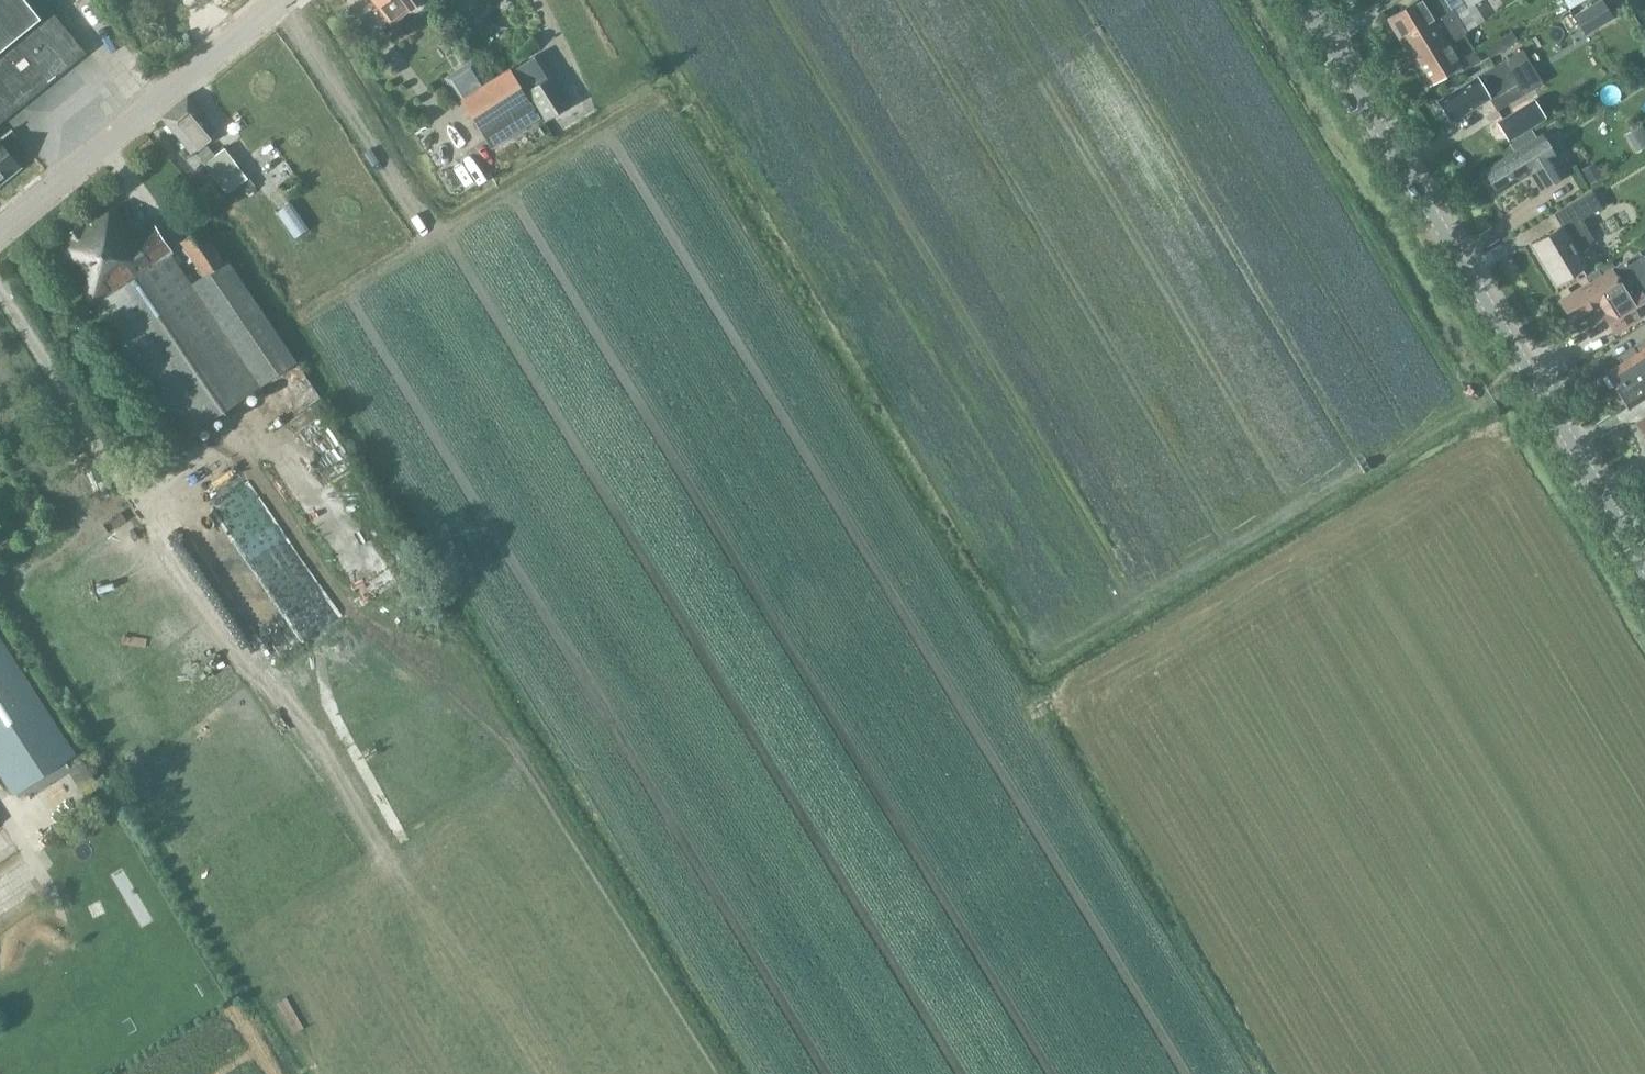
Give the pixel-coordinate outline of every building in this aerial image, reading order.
[(86,51),(49,7),(34,19),(31,15),(24,20),(7,0),(0,0),(0,122),(86,51)] [(423,0),(402,0),(410,10),(423,0)] [(1445,0),(1418,0),(1387,19),(1401,41),(1452,10),(1445,0)] [(1462,4),(1452,10),(1401,41),(1414,63),(1463,33),(1483,21),(1473,4),(1481,0),(1459,0),(1462,4)] [(1446,1),(1452,10),(1462,4),(1459,0),(1448,0),(1446,1)] [(1602,0),(1576,16),(1585,32),(1612,16),(1602,0)] [(1512,32),(1484,49),(1490,59),(1518,43),(1512,32)] [(1414,63),(1428,86),(1460,67),(1463,71),(1479,61),(1463,33),(1414,63)] [(539,51),(511,69),(525,90),(528,89),(547,120),(572,104),(539,51)] [(1497,110),(1523,94),(1503,61),(1438,102),(1451,123),(1490,98),(1497,110)] [(511,68),(463,98),(494,146),(541,116),(525,90),(511,69),(511,68)] [(165,121),(191,153),(210,138),(196,121),(204,115),(188,95),(161,117),(165,121)] [(1509,141),(1546,118),(1535,99),(1497,122),(1509,141)] [(1495,190),(1497,193),(1531,172),(1536,181),(1542,190),(1565,176),(1541,135),(1536,139),(1483,171),(1488,178),(1484,181),(1491,192),(1495,190)] [(0,143),(0,180),(5,176),(7,179),(20,168),(0,143)] [(196,155),(200,160),(228,194),(248,177),(224,148),(215,155),(208,146),(196,155)] [(200,190),(213,207),(224,199),(211,182),(200,190)] [(1555,213),(1563,226),(1532,245),(1556,285),(1588,265),(1577,249),(1594,239),(1582,219),(1601,207),(1591,191),(1555,213)] [(290,202),(276,212),(295,238),(309,228),(290,202)] [(260,386),(191,284),(171,255),(174,253),(155,225),(135,239),(115,208),(98,219),(94,214),(51,243),(94,306),(97,304),(187,436),(260,386)] [(223,262),(201,228),(181,242),(203,275),(223,262)] [(1589,281),(1559,299),(1573,321),(1598,306),(1615,333),(1644,315),(1644,255),(1641,255),(1639,253),(1590,283),(1589,281)] [(228,259),(191,284),(260,386),(297,362),(228,259)] [(1616,389),(1644,371),(1644,341),(1618,358),(1621,363),(1606,372),(1616,389)] [(1616,389),(1628,409),(1644,398),(1644,371),(1616,389)] [(1644,435),(1644,417),(1637,422),(1644,435)] [(281,581),(250,603),(215,628),(232,653),(298,606),(281,581)] [(13,793),(75,754),(0,638),(0,773),(13,793)]
